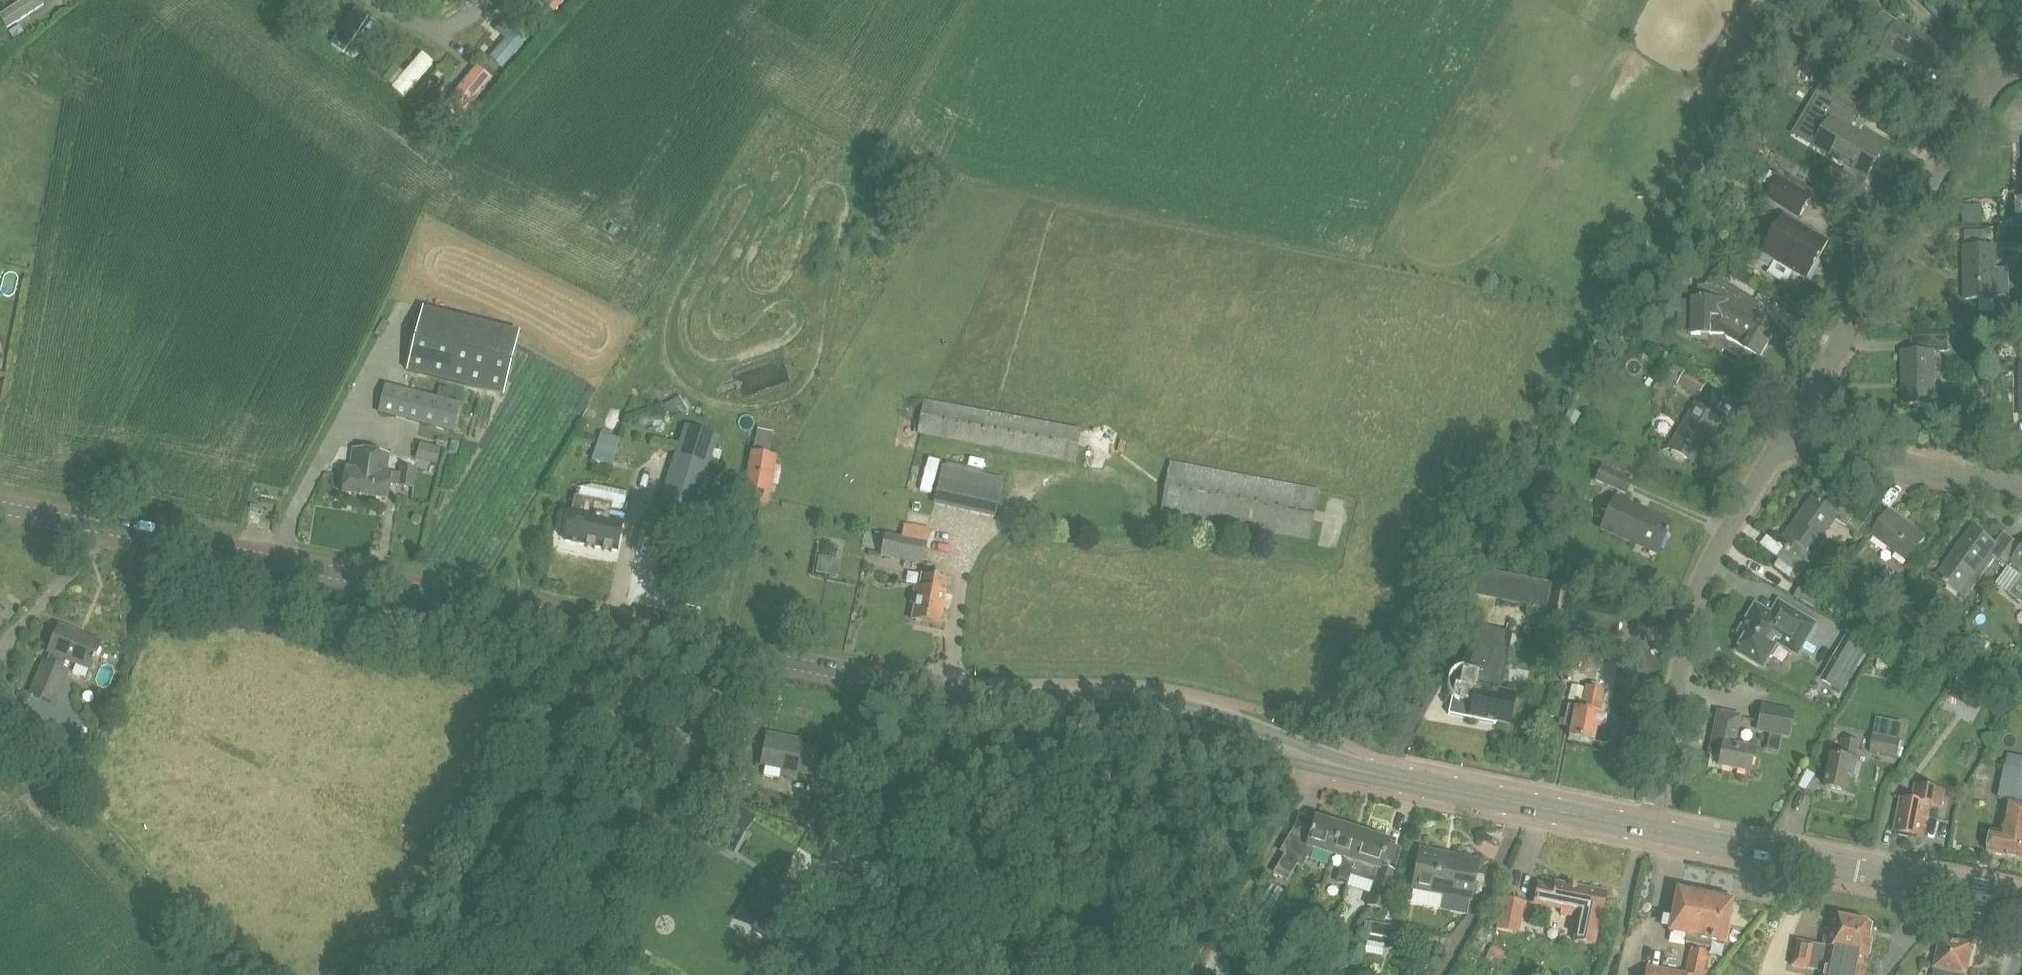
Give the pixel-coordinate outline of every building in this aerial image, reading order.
[(59,14),(76,5),(74,0),(52,0),(59,14)] [(305,9),(299,4),(292,13),(298,18),(305,9)] [(10,12),(10,30),(30,29),(30,11),(10,12)] [(528,19),(519,12),(513,20),(522,27),(528,19)] [(1896,65),(1899,59),(1927,76),(1931,70),(1939,75),(1949,60),(1940,54),(1943,49),(1882,13),(1875,26),(1881,29),(1891,35),(1883,49),(1879,55),(1896,65)] [(313,22),(306,15),(300,21),(307,28),(313,22)] [(1891,35),(1881,29),(1873,44),(1883,49),(1891,35)] [(369,57),(360,66),(367,72),(375,63),(369,57)] [(480,100),(487,93),(464,73),(458,80),(480,100)] [(1815,99),(1844,116),(1853,102),(1824,84),(1815,99)] [(442,101),(430,90),(417,106),(429,116),(442,101)] [(1845,160),(1869,174),(1885,149),(1833,117),(1815,148),(1843,164),(1845,160)] [(1767,169),(1760,180),(1768,185),(1775,174),(1767,169)] [(1766,198),(1800,219),(1805,211),(1814,197),(1802,189),(1780,176),(1771,190),(1766,198)] [(1786,214),(1763,253),(1807,279),(1830,240),(1786,214)] [(1995,229),(1995,244),(2017,244),(2017,228),(1995,229)] [(1965,248),(1966,300),(1997,300),(1997,297),(2010,297),(2010,269),(1996,269),(1996,248),(1965,248)] [(1743,347),(1761,358),(1771,341),(1779,346),(1786,333),(1761,317),(1760,319),(1740,307),(1747,295),(1714,275),(1707,286),(1699,286),(1699,299),(1693,299),(1692,321),(1692,335),(1711,335),(1711,334),(1726,334),(1727,336),(1744,346),(1743,347)] [(423,307),(421,318),(407,371),(437,379),(453,384),(500,396),(510,359),(518,331),(423,307)] [(1903,353),(1904,405),(1934,404),(1933,352),(1949,352),(1949,336),(1931,336),(1932,352),(1903,353)] [(1973,363),(1973,374),(1983,374),(1983,363),(1973,363)] [(1676,384),(1700,397),(1708,383),(1687,369),(1686,370),(1675,364),(1662,385),(1672,390),(1676,384)] [(406,420),(454,432),(462,403),(413,391),(410,390),(386,384),(379,412),(403,418),(406,419),(406,420)] [(662,405),(671,421),(689,411),(680,395),(662,405)] [(918,434),(1075,463),(1081,429),(924,400),(918,434)] [(1670,449),(1697,464),(1724,419),(1697,404),(1670,449)] [(1564,421),(1573,425),(1578,415),(1570,410),(1564,421)] [(743,498),(768,502),(776,456),(769,455),(773,431),(757,428),(753,452),(752,451),(743,498)] [(416,459),(437,464),(441,447),(420,442),(416,459)] [(592,460),(611,467),(617,449),(598,443),(592,460)] [(342,493),(388,500),(391,484),(399,485),(414,488),(417,469),(400,466),(399,475),(387,474),(390,454),(353,449),(349,468),(347,468),(342,493)] [(650,528),(686,540),(705,482),(709,483),(713,469),(710,468),(711,464),(676,453),(650,528)] [(1160,512),(1310,540),(1319,489),(1170,461),(1160,512)] [(1595,481),(1626,495),(1633,478),(1602,464),(1595,481)] [(984,490),(987,477),(943,466),(940,480),(933,504),(994,518),(1001,494),(984,490)] [(567,539),(616,548),(621,527),(623,516),(610,514),(612,504),(575,497),(567,539)] [(1638,540),(1658,549),(1670,522),(1615,497),(1601,528),(1636,544),(1638,540)] [(1780,560),(1801,575),(1811,562),(1808,559),(1837,520),(1847,527),(1855,515),(1833,498),(1827,506),(1815,497),(1783,541),(1790,547),(1780,560)] [(1873,535),(1909,562),(1926,539),(1889,512),(1883,520),(1874,513),(1859,533),(1869,541),(1873,535)] [(881,556),(923,564),(932,524),(915,520),(914,525),(904,523),(902,536),(886,532),(881,556)] [(1991,554),(2000,561),(2015,540),(2005,532),(1997,544),(1974,527),(1937,577),(1961,594),(1991,554)] [(2021,603),(2021,544),(2015,540),(2000,561),(2021,576),(2009,593),(2021,603)] [(947,624),(952,598),(946,597),(947,593),(945,592),(948,579),(923,574),(920,587),(914,586),(911,603),(915,604),(912,620),(940,625),(941,623),(947,624)] [(1503,599),(1524,603),(1529,579),(1508,574),(1503,599)] [(1549,583),(1544,607),(1568,612),(1573,588),(1549,583)] [(1793,598),(1818,610),(1824,596),(1800,584),(1793,598)] [(1739,651),(1759,664),(1768,649),(1773,651),(1778,642),(1791,650),(1794,646),(1801,650),(1817,624),(1789,607),(1782,619),(1757,604),(1741,632),(1748,636),(1739,651)] [(1616,647),(1621,618),(1576,610),(1571,639),(1616,647)] [(29,694),(56,705),(71,670),(64,668),(67,660),(91,670),(102,642),(60,625),(49,653),(50,653),(48,660),(43,659),(29,694)] [(1497,723),(1509,725),(1516,695),(1500,692),(1512,634),(1482,628),(1460,669),(1458,669),(1456,671),(1453,673),(1452,674),(1450,676),(1449,678),(1448,681),(1448,682),(1448,684),(1447,685),(1448,688),(1448,690),(1449,693),(1449,694),(1450,696),(1451,697),(1452,698),(1449,715),(1497,725),(1497,723)] [(1829,665),(1851,678),(1867,650),(1845,637),(1829,665)] [(1565,663),(1580,666),(1583,650),(1569,647),(1565,663)] [(1891,654),(1879,653),(1877,669),(1889,671),(1891,654)] [(1954,689),(1979,701),(1988,682),(1964,670),(1954,689)] [(1608,730),(1600,729),(1603,713),(1599,712),(1604,689),(1587,685),(1583,703),(1579,703),(1578,708),(1576,707),(1566,706),(1562,724),(1572,726),(1570,736),(1595,741),(1605,743),(1608,730)] [(1756,731),(1790,738),(1795,710),(1761,704),(1756,731)] [(1719,766),(1749,772),(1754,751),(1734,747),(1741,714),(1719,709),(1710,754),(1721,756),(1719,766)] [(782,774),(797,776),(798,772),(814,775),(819,749),(794,745),(795,739),(768,734),(762,764),(783,769),(782,774)] [(1870,752),(1888,756),(1892,739),(1874,735),(1870,752)] [(1780,738),(1769,736),(1766,751),(1777,753),(1780,738)] [(1826,788),(1849,792),(1852,778),(1856,778),(1859,761),(1858,761),(1861,744),(1844,741),(1841,757),(1833,755),(1826,788)] [(17,743),(8,752),(16,760),(25,751),(17,743)] [(2021,857),(2021,757),(2021,756),(2009,753),(2007,765),(2005,765),(1999,799),(2008,801),(2002,833),(1993,831),(1989,851),(2021,857)] [(1908,834),(1923,837),(1926,821),(1930,821),(1932,807),(1942,809),(1946,790),(1917,785),(1914,801),(1902,798),(1895,832),(1899,832),(1898,835),(1908,837),(1908,834)] [(707,835),(735,852),(749,830),(721,813),(707,835)] [(1331,855),(1340,826),(1316,819),(1311,834),(1300,827),(1273,872),(1288,880),(1297,864),(1302,867),(1312,849),(1331,855)] [(1349,882),(1364,834),(1340,826),(1331,855),(1344,858),(1336,882),(1348,885),(1349,882)] [(1366,905),(1385,911),(1397,872),(1381,867),(1389,841),(1364,834),(1349,882),(1371,889),(1366,905)] [(1414,890),(1471,901),(1478,862),(1422,851),(1414,890)] [(762,876),(742,908),(759,919),(753,929),(770,939),(796,897),(762,876)] [(1574,942),(1596,946),(1606,893),(1550,882),(1549,886),(1537,884),(1533,904),(1562,909),(1560,915),(1572,917),(1573,913),(1579,914),(1574,942)] [(1712,942),(1727,945),(1730,926),(1727,925),(1732,901),(1730,901),(1731,896),(1679,886),(1678,890),(1677,890),(1669,933),(1688,937),(1686,943),(1710,947),(1712,942)] [(1423,896),(1418,916),(1447,923),(1452,903),(1423,896)] [(1519,933),(1526,902),(1503,897),(1495,929),(1519,933)] [(1847,933),(1851,934),(1854,919),(1832,915),(1829,931),(1826,930),(1823,945),(1813,943),(1813,944),(1797,941),(1792,966),(1823,972),(1822,974),(1838,974),(1847,933)] [(1865,954),(1870,955),(1873,939),(1868,938),(1871,923),(1854,919),(1851,934),(1847,933),(1838,974),(1861,974),(1865,954)] [(1360,932),(1398,939),(1401,927),(1363,920),(1360,932)] [(1966,974),(1972,944),(1941,937),(1935,967),(1936,967),(1935,974),(1966,974)] [(1374,963),(1391,967),(1396,948),(1379,944),(1374,963)] [(1487,956),(1499,963),(1506,952),(1493,944),(1487,956)] [(1685,973),(1688,973),(1697,974),(1703,974),(1708,952),(1690,948),(1685,973)] [(1688,973),(1685,973),(1647,965),(1644,974),(1688,974),(1688,973)]
